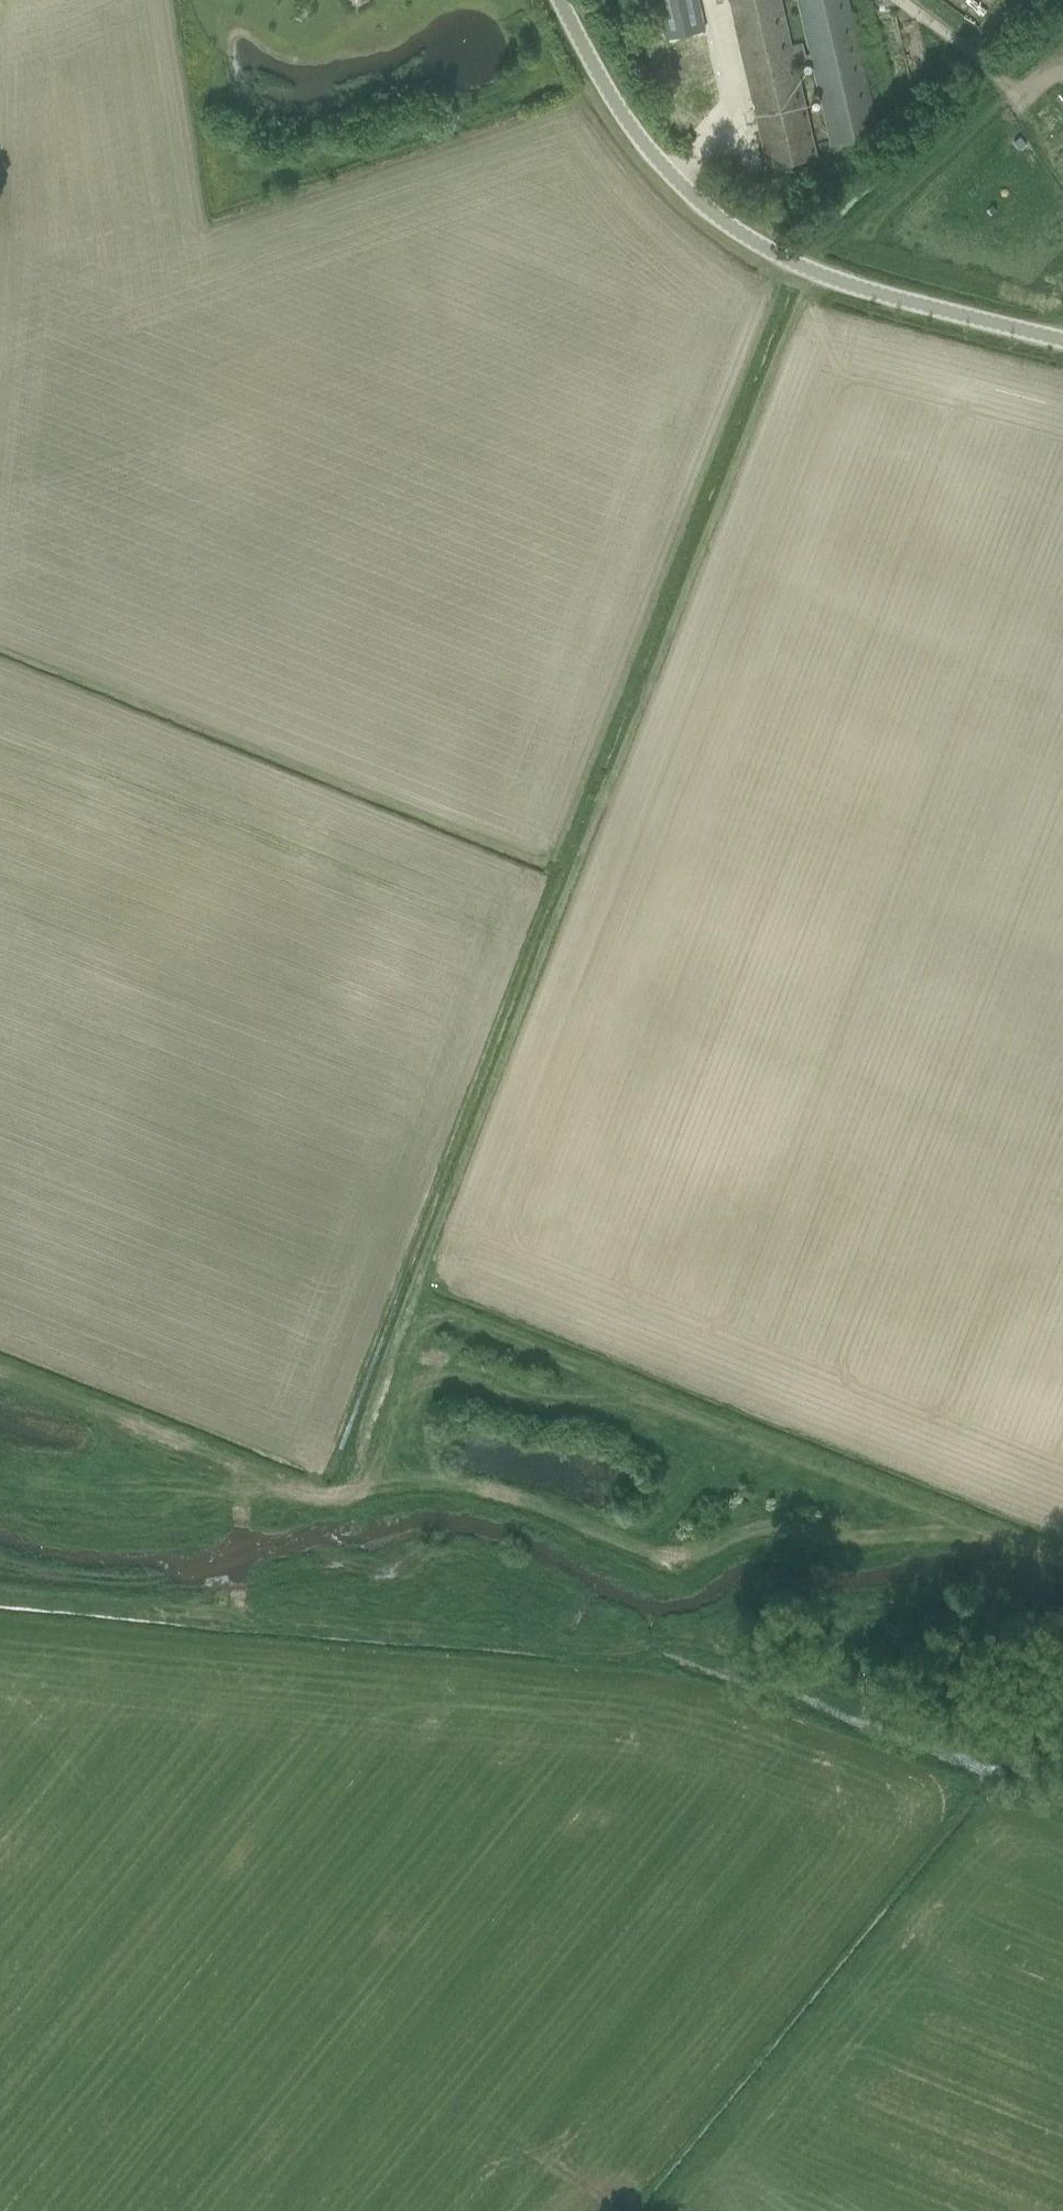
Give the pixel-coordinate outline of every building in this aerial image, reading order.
[(766,168),(769,167),(817,157),(812,136),(797,65),(814,61),(832,145),(880,134),(850,0),(800,0),(812,52),(805,53),(803,43),(793,45),(784,0),(729,0),(766,168)]
